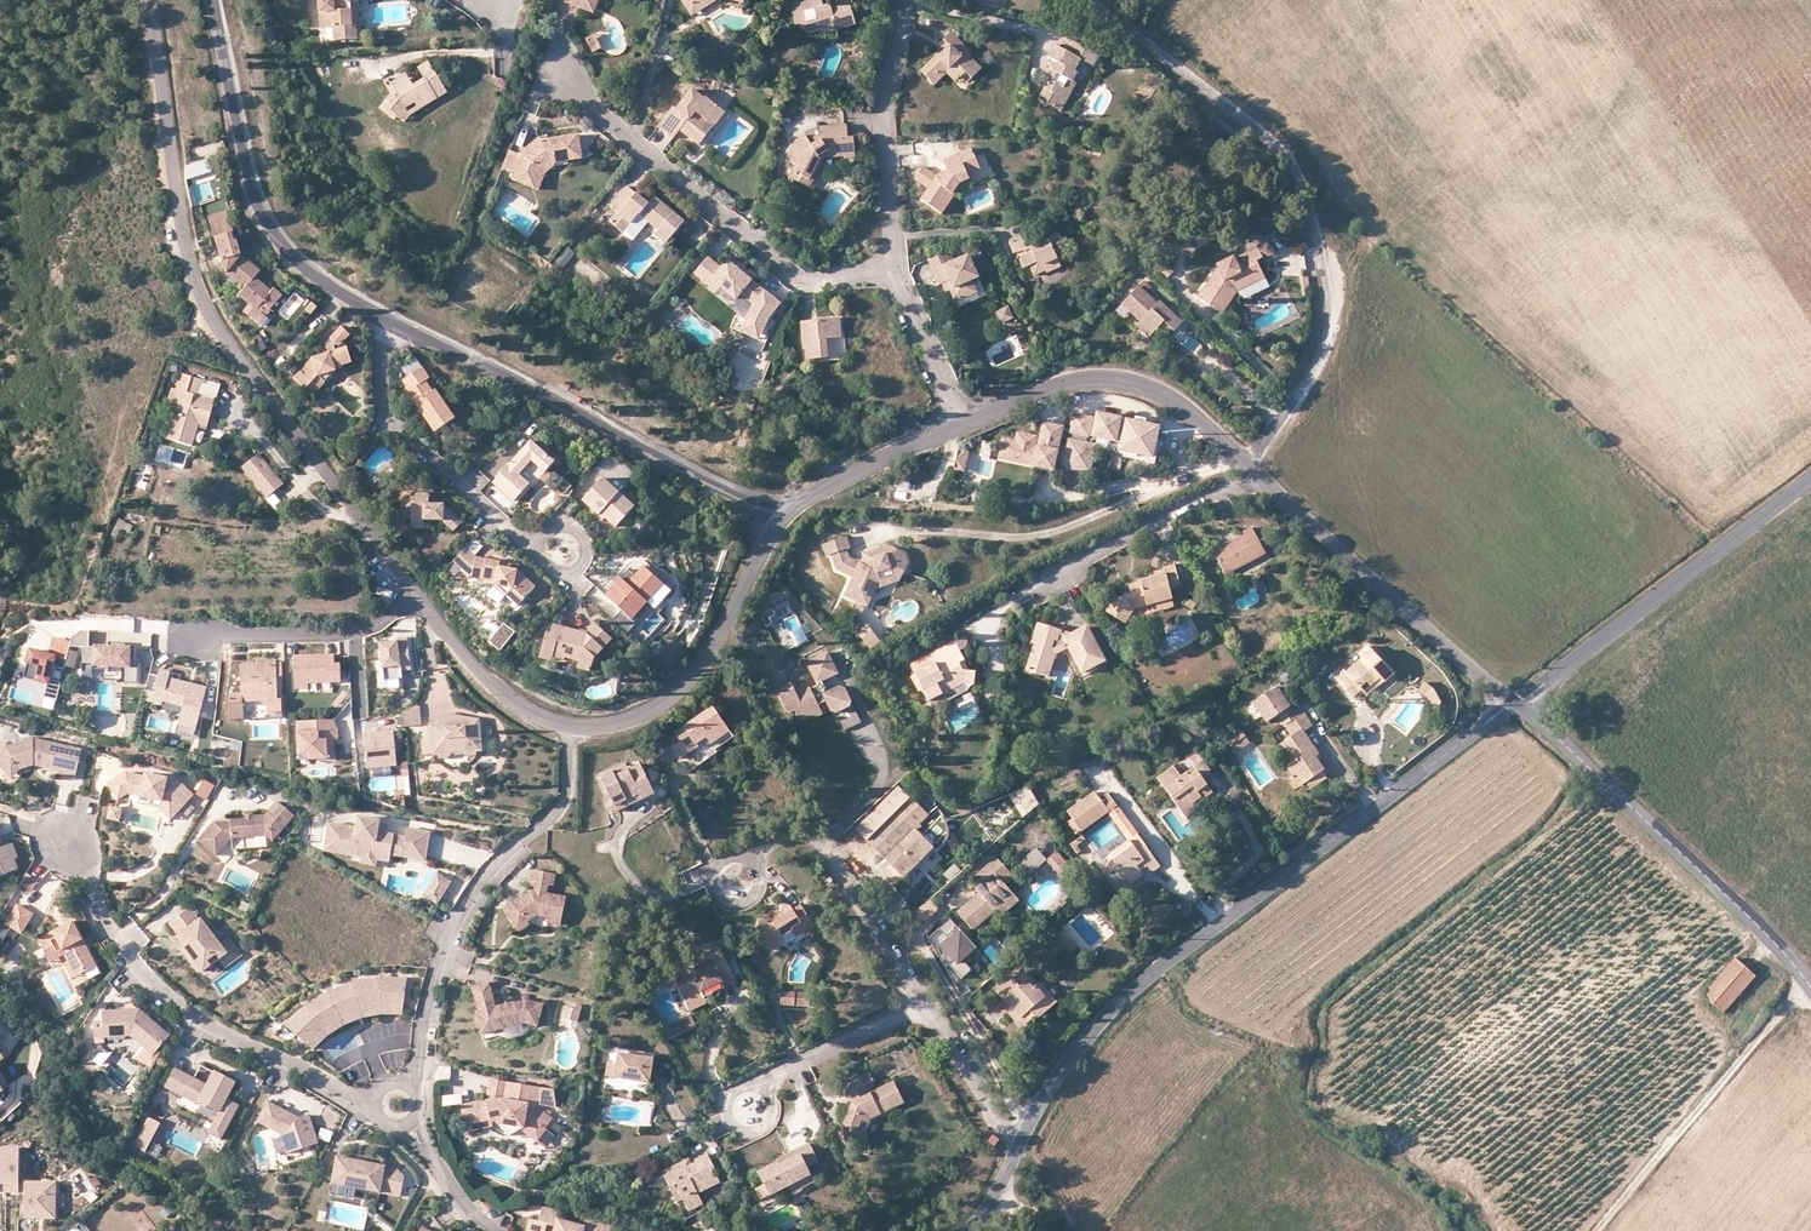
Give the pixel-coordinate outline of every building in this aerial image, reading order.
[(351,2),(352,0),(319,0),(321,29),(333,28),(335,41),(357,38),(356,25),(353,25),(351,2)] [(566,3),(585,11),(589,0),(567,0),(566,3)] [(599,0),(589,0),(585,11),(593,14),(599,0)] [(684,0),(678,0),(688,17),(718,0),(717,0),(709,0),(695,7),(687,5),(684,0)] [(794,19),(798,31),(812,37),(822,34),(822,36),(857,26),(850,2),(824,9),(821,0),(811,0),(796,5),(799,17),(794,19)] [(359,2),(351,2),(353,25),(356,25),(361,24),(359,2)] [(790,6),(794,19),(799,17),(796,5),(790,6)] [(323,31),(323,43),(333,42),(333,31),(323,31)] [(381,31),(373,32),(373,39),(382,39),(381,31)] [(949,69),(962,81),(969,75),(975,81),(983,72),(967,56),(971,53),(953,35),(943,44),(946,46),(950,50),(938,61),(937,60),(921,76),(931,86),(949,69)] [(599,49),(593,36),(585,40),(591,53),(599,49)] [(1087,39),(1081,48),(1098,57),(1103,48),(1087,39)] [(1092,67),(1098,57),(1081,48),(1075,44),(1069,54),(1079,59),(1092,67)] [(950,50),(946,46),(934,58),(937,60),(938,61),(950,50)] [(1066,80),(1070,82),(1075,73),(1073,72),(1079,59),(1069,54),(1054,46),(1047,58),(1057,64),(1037,99),(1051,108),(1066,80)] [(419,69),(425,80),(435,97),(438,101),(448,96),(429,63),(419,69)] [(959,84),(962,81),(949,69),(931,86),(935,90),(950,75),(959,84)] [(393,87),(395,91),(410,82),(407,77),(392,86),(393,87)] [(410,82),(395,91),(406,110),(415,105),(419,112),(429,107),(426,103),(435,97),(425,80),(413,87),(410,82)] [(1070,82),(1066,80),(1051,108),(1059,112),(1074,85),(1070,82)] [(395,91),(393,87),(388,91),(391,95),(380,110),(395,122),(398,119),(406,124),(412,118),(419,112),(415,105),(406,110),(395,91)] [(673,140),(680,131),(683,128),(687,131),(685,135),(699,146),(706,137),(700,132),(707,123),(714,128),(725,114),(707,99),(704,101),(692,91),(676,110),(673,108),(657,128),(673,140)] [(426,103),(429,107),(438,101),(435,97),(426,103)] [(706,137),(714,128),(707,123),(700,132),(706,137)] [(786,163),(794,166),(798,168),(794,177),(806,184),(817,161),(815,157),(827,150),(828,153),(853,151),(852,137),(846,137),(845,126),(817,127),(817,133),(818,141),(812,146),(808,140),(805,136),(796,142),(786,163)] [(1170,133),(1157,131),(1155,146),(1167,148),(1170,133)] [(817,133),(808,140),(812,146),(818,141),(817,133)] [(522,158),(516,175),(530,180),(535,174),(539,175),(550,165),(579,160),(575,136),(545,141),(545,144),(540,145),(534,150),(533,149),(522,158)] [(798,168),(794,166),(788,179),(808,189),(825,160),(843,157),(844,160),(859,158),(857,136),(852,137),(853,151),(828,153),(827,150),(815,157),(817,161),(806,184),(794,177),(798,168)] [(534,150),(540,145),(538,138),(529,142),(533,149),(534,150)] [(934,178),(936,174),(933,175),(922,166),(914,178),(927,188),(920,199),(939,213),(952,195),(951,193),(958,182),(969,178),(967,172),(978,168),(970,148),(942,160),(946,171),(939,182),(934,178)] [(510,153),(503,171),(516,175),(522,158),(510,153)] [(212,173),(207,161),(187,167),(187,181),(212,173)] [(530,180),(516,175),(514,182),(540,191),(547,174),(553,169),(550,165),(539,175),(535,174),(530,180)] [(946,171),(936,174),(934,178),(939,182),(946,171)] [(640,199),(636,195),(627,189),(610,210),(616,214),(610,223),(623,234),(639,216),(648,223),(658,232),(673,214),(653,198),(647,205),(640,199)] [(227,272),(242,255),(231,211),(213,215),(227,272)] [(683,223),(673,214),(658,232),(656,234),(666,243),(683,223)] [(639,216),(623,234),(632,242),(648,223),(639,216)] [(1217,239),(1210,225),(1204,228),(1202,223),(1184,230),(1193,250),(1217,239)] [(812,227),(804,235),(812,242),(819,234),(812,227)] [(1041,265),(1056,258),(1052,248),(1061,244),(1057,233),(1042,239),(1040,235),(1032,238),(1029,231),(1010,239),(1006,243),(1011,252),(1018,252),(1024,253),(1026,257),(1021,259),(1018,260),(1021,268),(1028,266),(1032,275),(1043,270),(1041,265)] [(1265,244),(1254,250),(1259,260),(1261,264),(1272,259),(1265,244)] [(565,247),(556,263),(566,270),(576,254),(565,247)] [(1254,250),(1231,261),(1225,264),(1223,261),(1213,266),(1215,271),(1212,272),(1194,299),(1220,315),(1234,293),(1244,288),(1261,281),(1253,263),(1259,260),(1254,250)] [(938,285),(944,282),(948,281),(952,288),(947,290),(953,303),(974,294),(970,282),(977,279),(968,257),(950,264),(945,253),(927,261),(938,285)] [(261,269),(242,255),(227,272),(242,285),(245,288),(239,295),(254,307),(249,314),(262,325),(268,318),(258,308),(265,300),(273,291),(255,276),(261,269)] [(1059,266),(1056,258),(1041,265),(1043,270),(1044,272),(1059,266)] [(693,275),(705,285),(708,281),(718,289),(734,302),(740,295),(745,300),(756,288),(741,275),(735,270),(726,263),(720,269),(707,259),(693,275)] [(708,281),(705,285),(714,293),(718,289),(708,281)] [(1262,285),(1261,281),(1244,288),(1245,292),(1262,285)] [(245,288),(242,285),(236,292),(239,295),(245,288)] [(275,288),(273,291),(265,300),(272,306),(283,294),(275,288)] [(778,306),(756,288),(745,300),(752,305),(744,323),(761,331),(756,342),(763,345),(774,324),(767,319),(778,306)] [(1145,339),(1153,332),(1160,325),(1167,330),(1170,334),(1179,325),(1157,304),(1153,306),(1135,289),(1119,304),(1138,324),(1134,328),(1145,339)] [(1009,310),(999,314),(1003,325),(1014,321),(1009,310)] [(658,320),(654,312),(647,316),(651,324),(658,320)] [(823,359),(827,359),(826,340),(840,339),(839,320),(817,321),(817,326),(811,327),(811,322),(801,322),(803,361),(823,359)] [(761,331),(744,323),(739,333),(756,342),(761,331)] [(1160,325),(1153,332),(1159,338),(1167,330),(1160,325)] [(294,378),(307,389),(318,376),(338,369),(337,366),(352,362),(347,346),(338,349),(350,335),(341,326),(327,342),(330,352),(312,358),(294,378)] [(1056,358),(1048,362),(1050,367),(1059,364),(1056,358)] [(421,366),(403,379),(411,390),(408,392),(435,431),(455,418),(436,390),(434,391),(426,380),(429,378),(421,366)] [(318,376),(307,389),(314,396),(338,369),(318,376)] [(185,391),(190,378),(179,374),(174,388),(171,401),(180,404),(170,438),(192,445),(199,426),(200,421),(208,424),(214,400),(197,395),(185,391)] [(218,386),(201,381),(190,378),(185,391),(197,395),(214,400),(218,386)] [(569,388),(561,384),(559,387),(567,392),(569,388)] [(1098,420),(1094,419),(1090,436),(1124,444),(1128,423),(1122,422),(1122,419),(1099,414),(1098,420)] [(1094,419),(1076,415),(1072,432),(1074,433),(1072,440),(1070,440),(1065,463),(1079,466),(1078,470),(1091,473),(1097,446),(1088,444),(1090,436),(1094,419)] [(1055,469),(1063,428),(1045,424),(1042,441),(1037,440),(1037,438),(1019,434),(1018,443),(1014,461),(1055,469)] [(1014,461),(1018,443),(1005,440),(1002,458),(1014,461)] [(531,441),(493,481),(514,500),(530,483),(520,473),(531,460),(545,472),(554,462),(531,441)] [(284,485),(260,453),(243,466),(267,498),(284,485)] [(968,454),(959,453),(956,471),(965,472),(968,454)] [(603,478),(584,499),(599,514),(600,512),(616,526),(633,506),(603,478)] [(510,514),(516,506),(489,486),(483,494),(510,514)] [(412,497),(402,497),(402,517),(412,517),(412,525),(425,525),(425,520),(443,521),(453,531),(462,522),(445,503),(430,503),(430,493),(412,493),(412,497)] [(269,499),(274,513),(284,510),(278,496),(269,499)] [(1244,536),(1213,552),(1226,576),(1264,555),(1251,529),(1242,533),(1244,536)] [(482,530),(475,539),(485,546),(492,537),(482,530)] [(826,557),(830,556),(845,551),(849,550),(846,538),(823,546),(826,557)] [(474,539),(467,547),(475,555),(483,546),(474,539)] [(467,547),(466,547),(454,561),(473,577),(476,556),(475,555),(467,547)] [(865,555),(859,565),(866,569),(870,561),(896,553),(887,548),(865,555)] [(848,559),(845,551),(830,556),(836,570),(853,578),(859,565),(848,559)] [(865,607),(873,591),(878,581),(887,586),(892,576),(901,574),(905,565),(903,556),(896,553),(870,561),(866,569),(859,565),(853,578),(843,595),(865,607)] [(499,566),(500,561),(476,556),(473,577),(495,582),(494,584),(513,588),(525,598),(535,587),(517,570),(511,569),(499,566)] [(652,596),(663,584),(643,566),(627,583),(620,578),(605,594),(632,619),(652,596)] [(1156,604),(1171,601),(1169,592),(1180,589),(1174,566),(1163,568),(1163,571),(1164,576),(1152,579),(1140,582),(1140,584),(1130,587),(1131,594),(1115,598),(1105,611),(1124,624),(1135,609),(1156,604)] [(892,576),(887,586),(897,583),(901,574),(892,576)] [(878,581),(873,591),(887,586),(878,581)] [(513,588),(494,584),(518,606),(525,598),(513,588)] [(668,588),(663,584),(652,596),(657,600),(668,588)] [(1173,609),(1171,601),(1156,604),(1158,612),(1173,609)] [(856,625),(865,607),(857,603),(850,617),(856,625)] [(772,618),(778,615),(775,609),(762,615),(768,628),(775,625),(772,618)] [(879,642),(863,621),(853,629),(869,650),(879,642)] [(1066,644),(1064,640),(1055,637),(1058,631),(1038,625),(1031,644),(1034,645),(1025,671),(1042,677),(1050,652),(1066,644)] [(515,634),(503,626),(490,646),(502,654),(515,634)] [(581,661),(593,664),(613,642),(596,626),(587,635),(554,626),(552,635),(548,634),(542,660),(552,662),(554,660),(566,663),(567,660),(580,664),(581,661)] [(1072,636),(1064,640),(1066,644),(1069,650),(1081,674),(1103,662),(1085,628),(1072,636)] [(89,647),(90,631),(82,631),(73,638),(72,642),(70,647),(83,647),(82,664),(95,664),(94,670),(108,670),(108,666),(122,667),(121,684),(138,685),(138,667),(129,667),(129,658),(130,649),(125,649),(125,643),(109,643),(109,648),(89,647)] [(1055,637),(1064,640),(1072,636),(1058,631),(1055,637)] [(72,642),(54,638),(50,655),(67,660),(70,647),(72,642)] [(412,670),(408,638),(398,639),(398,641),(380,644),(385,681),(403,678),(402,671),(412,670)] [(965,649),(968,642),(965,638),(955,643),(960,652),(965,649)] [(975,673),(970,672),(961,671),(959,666),(965,663),(960,652),(955,643),(930,655),(935,664),(922,671),(915,674),(929,703),(965,685),(974,686),(975,673)] [(1069,650),(1066,644),(1050,652),(1042,677),(1049,679),(1056,657),(1069,650)] [(1381,679),(1384,683),(1392,676),(1367,646),(1357,654),(1361,660),(1346,673),(1344,671),(1335,678),(1354,701),(1363,694),(1381,679)] [(57,701),(67,660),(50,655),(31,650),(24,678),(48,684),(45,698),(57,701)] [(807,664),(818,685),(818,684),(822,682),(838,674),(828,653),(807,664)] [(335,655),(294,657),(296,691),(309,690),(309,685),(342,683),(341,665),(335,665),(335,655)] [(935,664),(930,655),(918,661),(922,671),(935,664)] [(591,674),(593,664),(581,661),(580,664),(578,670),(591,674)] [(922,671),(918,661),(910,665),(915,674),(922,671)] [(233,721),(247,720),(246,704),(270,703),(271,714),(284,714),(284,701),(281,701),(280,677),(280,667),(279,664),(279,662),(260,663),(260,666),(244,667),(245,695),(232,695),(233,721)] [(961,671),(970,672),(965,663),(959,666),(961,671)] [(150,674),(145,692),(154,694),(152,702),(162,704),(163,701),(183,706),(178,725),(196,729),(206,689),(168,679),(170,673),(160,671),(158,677),(150,674)] [(1366,698),(1384,683),(1381,679),(1363,694),(1366,698)] [(792,684),(777,692),(787,711),(791,713),(796,711),(801,720),(804,721),(812,717),(817,719),(824,716),(819,704),(826,701),(831,711),(837,713),(851,706),(852,702),(846,689),(840,686),(828,693),(822,682),(818,684),(818,685),(798,695),(792,684)] [(1432,691),(1424,684),(1417,693),(1425,700),(1428,706),(1424,711),(1430,715),(1434,709),(1436,710),(1440,705),(1432,691)] [(973,692),(974,686),(965,685),(929,703),(934,711),(973,692)] [(1268,723),(1279,716),(1290,708),(1278,688),(1255,703),(1268,723)] [(862,722),(852,702),(851,706),(837,713),(842,724),(846,730),(862,722)] [(246,704),(247,720),(284,719),(284,714),(271,714),(270,703),(246,704)] [(407,726),(423,725),(422,706),(417,706),(405,711),(407,726)] [(689,735),(680,741),(697,766),(735,740),(712,708),(684,728),(689,735)] [(1297,718),(1290,708),(1279,716),(1285,726),(1297,718)] [(1286,767),(1293,777),(1299,773),(1305,784),(1322,773),(1323,772),(1314,758),(1317,757),(1303,734),(1313,727),(1303,714),(1297,718),(1285,726),(1292,737),(1279,746),(1290,764),(1286,767)] [(472,718),(447,719),(447,723),(433,724),(434,740),(435,755),(441,755),(450,754),(450,749),(467,748),(467,752),(478,751),(483,751),(481,720),(474,720),(474,717),(473,717),(472,718)] [(202,719),(200,731),(208,732),(210,720),(202,719)] [(331,741),(338,741),(338,732),(334,721),(297,723),(298,756),(310,755),(310,761),(332,760),(331,741)] [(675,734),(680,741),(689,735),(684,728),(675,734)] [(370,754),(366,758),(367,768),(400,765),(397,730),(364,733),(366,751),(369,751),(370,754)] [(1226,742),(1230,748),(1245,739),(1241,732),(1226,742)] [(15,762),(20,769),(34,765),(61,772),(60,775),(73,779),(80,750),(33,739),(4,748),(0,753),(0,769),(4,773),(15,762)] [(1245,739),(1230,748),(1234,755),(1249,745),(1245,739)] [(426,755),(435,755),(434,740),(425,741),(426,755)] [(697,766),(680,741),(671,748),(689,772),(697,766)] [(450,754),(441,755),(441,759),(451,758),(455,754),(464,753),(469,757),(478,756),(478,751),(467,752),(467,748),(450,749),(450,754)] [(1172,767),(1157,779),(1186,819),(1199,809),(1197,805),(1211,794),(1202,780),(1211,774),(1195,751),(1186,757),(1195,771),(1188,777),(1185,773),(1180,777),(1172,767)] [(20,769),(15,762),(4,773),(11,779),(20,769)] [(617,779),(630,773),(627,766),(614,773),(617,779)] [(641,767),(630,773),(632,777),(643,771),(641,767)] [(139,797),(162,803),(176,816),(193,797),(171,776),(168,780),(146,773),(145,777),(126,771),(108,782),(117,798),(127,793),(129,787),(141,790),(139,797)] [(632,777),(630,773),(617,779),(614,773),(601,779),(617,814),(631,808),(628,802),(652,790),(643,771),(632,777)] [(1299,773),(1293,777),(1291,778),(1297,789),(1305,784),(1299,773)] [(1322,773),(1305,784),(1310,791),(1326,780),(1322,773)] [(216,785),(207,780),(199,794),(208,799),(216,785)] [(127,793),(139,797),(141,790),(129,787),(127,793)] [(1032,810),(1038,806),(1027,787),(1021,791),(1032,810)] [(868,841),(910,799),(899,788),(857,830),(868,841)] [(628,802),(631,808),(655,796),(652,790),(628,802)] [(1108,814),(1116,824),(1124,818),(1107,796),(1100,801),(1094,794),(1068,813),(1073,820),(1082,833),(1108,814)] [(868,841),(886,859),(915,829),(928,816),(910,799),(868,841)] [(176,816),(162,803),(159,810),(170,821),(176,816)] [(279,829),(291,815),(277,804),(265,818),(254,818),(244,819),(230,820),(231,824),(214,824),(199,842),(217,857),(232,840),(267,838),(267,835),(275,825),(279,829)] [(116,820),(120,809),(108,805),(104,816),(116,820)] [(294,818),(291,815),(279,829),(275,825),(267,835),(267,838),(273,843),(294,818)] [(401,856),(425,860),(429,832),(407,828),(405,837),(386,834),(378,828),(379,824),(379,820),(358,817),(356,828),(330,823),(326,846),(363,852),(362,857),(377,859),(378,852),(391,855),(391,850),(402,852),(401,856)] [(1116,824),(1129,842),(1137,836),(1124,818),(1116,824)] [(1077,836),(1082,833),(1073,820),(1068,824),(1077,836)] [(387,825),(379,824),(378,828),(386,834),(387,825)] [(828,831),(835,841),(845,834),(837,824),(828,831)] [(915,829),(886,859),(904,877),(904,878),(933,849),(915,829)] [(1110,856),(1118,868),(1128,882),(1140,873),(1138,869),(1145,864),(1148,868),(1152,873),(1160,868),(1137,836),(1129,842),(1110,856)] [(18,869),(14,858),(17,857),(12,843),(0,847),(0,852),(2,858),(0,859),(0,876),(18,869)] [(363,852),(326,846),(325,850),(352,855),(362,857),(363,852)] [(1046,862),(1035,850),(1017,866),(1028,879),(1046,862)] [(391,855),(378,852),(377,859),(390,861),(391,855)] [(1056,853),(1046,862),(1069,889),(1080,880),(1056,853)] [(1112,873),(1118,868),(1110,856),(1103,861),(1112,873)] [(377,859),(362,857),(362,863),(376,865),(377,859)] [(904,877),(886,859),(878,867),(894,887),(904,877)] [(995,912),(1013,895),(1005,886),(1014,879),(997,859),(975,878),(981,885),(975,890),(979,894),(957,914),(973,932),(995,912)] [(1138,869),(1140,873),(1148,868),(1145,864),(1138,869)] [(555,875),(533,869),(530,881),(535,882),(539,883),(538,892),(533,891),(531,890),(504,909),(517,928),(526,921),(536,915),(547,917),(548,914),(560,917),(564,898),(545,894),(547,885),(552,886),(555,875)] [(452,882),(438,873),(427,890),(441,899),(452,882)] [(1140,873),(1128,882),(1131,886),(1143,878),(1140,873)] [(31,892),(39,882),(29,874),(22,885),(31,892)] [(441,899),(427,890),(424,894),(438,903),(441,899)] [(1019,902),(1013,895),(995,912),(1001,918),(1019,902)] [(22,932),(34,912),(19,903),(7,922),(22,932)] [(931,903),(915,918),(918,922),(926,921),(936,911),(931,903)] [(773,924),(761,920),(753,944),(777,951),(781,939),(792,932),(796,938),(806,932),(807,933),(815,928),(801,906),(793,911),(791,907),(781,913),(784,917),(773,924)] [(178,937),(199,920),(191,909),(169,926),(178,937)] [(560,917),(548,914),(547,917),(546,922),(557,926),(560,917)] [(221,943),(201,919),(199,920),(178,937),(177,938),(205,972),(220,959),(228,952),(221,943)] [(67,947),(81,973),(97,965),(74,920),(65,925),(67,928),(62,931),(60,927),(39,938),(48,957),(67,947)] [(529,925),(526,921),(517,928),(519,931),(529,925)] [(951,921),(940,931),(950,943),(941,950),(954,966),(951,968),(962,982),(972,973),(965,965),(978,954),(951,921)] [(0,924),(0,942),(4,945),(12,932),(0,924)] [(1062,945),(1066,949),(1071,955),(1077,950),(1063,934),(1041,953),(1047,959),(1062,945)] [(229,937),(221,943),(228,952),(220,959),(227,967),(243,954),(229,937)] [(256,941),(249,946),(259,958),(266,952),(256,941)] [(1050,963),(1066,949),(1062,945),(1047,959),(1050,963)] [(67,947),(48,957),(50,961),(65,953),(76,976),(81,973),(67,947)] [(712,961),(675,979),(687,1003),(704,995),(705,998),(725,987),(723,982),(733,977),(719,948),(709,954),(712,961)] [(1736,962),(1704,999),(1724,1017),(1756,980),(1736,962)] [(1014,1006),(1012,1008),(1027,1026),(1034,1020),(1036,1022),(1057,1005),(1040,984),(1036,986),(1024,972),(1013,981),(1011,979),(1001,988),(1014,1006)] [(381,982),(354,987),(362,1016),(382,1012),(381,982)] [(408,982),(381,982),(382,1012),(404,1012),(408,982)] [(520,1002),(520,1000),(497,1006),(491,982),(473,987),(479,1011),(477,1011),(482,1034),(525,1023),(532,1025),(538,1027),(544,1004),(526,999),(525,1003),(520,1002)] [(354,987),(329,996),(343,1024),(362,1016),(354,987)] [(1010,1010),(1012,1008),(1014,1006),(1001,988),(995,992),(1010,1010)] [(796,1006),(796,993),(782,993),(781,1005),(796,1006)] [(811,1006),(811,993),(796,993),(796,1006),(811,1006)] [(687,1003),(691,1011),(708,1003),(705,998),(704,995),(687,1003)] [(329,996),(306,1011),(325,1035),(343,1024),(329,996)] [(577,1022),(581,1007),(575,1005),(574,1010),(567,1008),(564,1018),(577,1022)] [(1027,1026),(1012,1008),(1010,1010),(1007,1013),(1022,1031),(1027,1026)] [(171,1036),(140,1009),(137,1012),(131,1013),(131,1010),(103,1011),(103,1020),(95,1021),(97,1042),(105,1042),(105,1036),(131,1035),(154,1055),(171,1036)] [(325,1035),(306,1011),(286,1029),(310,1049),(325,1035)] [(383,1018),(382,1012),(362,1016),(364,1022),(383,1018)] [(364,1022),(362,1016),(343,1024),(345,1029),(364,1022)] [(672,1043),(698,1032),(692,1019),(666,1030),(672,1043)] [(345,1029),(343,1024),(325,1035),(328,1040),(345,1029)] [(328,1040),(325,1035),(310,1049),(314,1053),(328,1040)] [(618,1064),(616,1077),(649,1082),(653,1059),(619,1054),(618,1064)] [(607,1076),(616,1077),(618,1064),(609,1063),(607,1076)] [(215,1122),(209,1133),(222,1139),(239,1105),(227,1099),(236,1081),(215,1070),(214,1072),(207,1085),(195,1078),(176,1068),(166,1087),(182,1095),(185,1087),(202,1096),(199,1101),(220,1112),(215,1122)] [(853,1092),(863,1087),(865,1086),(860,1077),(844,1085),(849,1094),(853,1092)] [(504,1101),(508,1083),(491,1080),(487,1099),(488,1100),(491,1100),(500,1100),(504,1101)] [(539,1111),(540,1106),(541,1103),(543,1090),(508,1083),(504,1101),(500,1100),(491,1100),(488,1100),(487,1099),(462,1105),(468,1129),(493,1123),(493,1121),(499,1121),(498,1124),(509,1137),(520,1131),(524,1129),(526,1116),(545,1130),(552,1120),(549,1118),(539,1111)] [(894,1083),(867,1096),(856,1101),(853,1102),(845,1124),(847,1144),(859,1143),(857,1130),(862,1120),(870,1124),(872,1119),(904,1103),(894,1083)] [(185,1087),(182,1095),(198,1103),(199,1101),(202,1096),(185,1087)] [(867,1096),(863,1087),(853,1092),(856,1101),(867,1096)] [(543,1090),(541,1103),(557,1106),(555,1092),(543,1090)] [(290,1111),(268,1100),(258,1121),(282,1133),(288,1153),(320,1143),(310,1115),(302,1117),(294,1113),(293,1116),(289,1114),(290,1111)] [(539,1111),(549,1118),(551,1114),(540,1106),(539,1111)] [(334,1124),(339,1116),(331,1110),(325,1118),(334,1124)] [(545,1130),(526,1116),(524,1129),(520,1131),(536,1142),(546,1150),(555,1138),(545,1130)] [(162,1125),(150,1119),(135,1148),(147,1154),(162,1125)] [(867,1132),(870,1124),(862,1120),(857,1130),(859,1143),(867,1143),(867,1132)] [(494,1126),(493,1123),(468,1129),(469,1132),(494,1126)] [(1000,1148),(995,1143),(991,1149),(995,1154),(1000,1148)] [(789,1187),(811,1175),(807,1168),(820,1162),(810,1144),(777,1160),(779,1162),(759,1172),(766,1185),(771,1196),(789,1187)] [(150,1154),(159,1158),(163,1149),(154,1145),(150,1154)] [(20,1150),(0,1150),(0,1184),(4,1184),(4,1192),(18,1193),(20,1150)] [(479,1169),(485,1154),(476,1150),(470,1165),(479,1169)] [(397,1167),(363,1161),(363,1164),(353,1162),(354,1159),(338,1155),(332,1182),(357,1187),(401,1196),(405,1176),(397,1167)] [(680,1171),(677,1166),(662,1173),(676,1203),(681,1200),(687,1211),(701,1204),(696,1193),(718,1183),(713,1171),(715,1171),(706,1155),(694,1161),(695,1163),(690,1166),(680,1171)] [(687,1161),(677,1166),(680,1171),(690,1166),(687,1161)] [(816,1184),(811,1175),(789,1187),(793,1195),(816,1184)] [(56,1184),(25,1183),(23,1219),(39,1219),(39,1217),(55,1218),(56,1184)] [(771,1196),(766,1185),(756,1189),(762,1201),(771,1196)] [(494,1207),(485,1198),(480,1203),(489,1212),(494,1207)] [(681,1200),(676,1203),(684,1220),(707,1209),(701,1204),(687,1211),(681,1200)] [(612,1226),(586,1219),(583,1227),(559,1221),(561,1212),(543,1207),(539,1221),(531,1219),(527,1230),(529,1230),(612,1230),(612,1226)]
